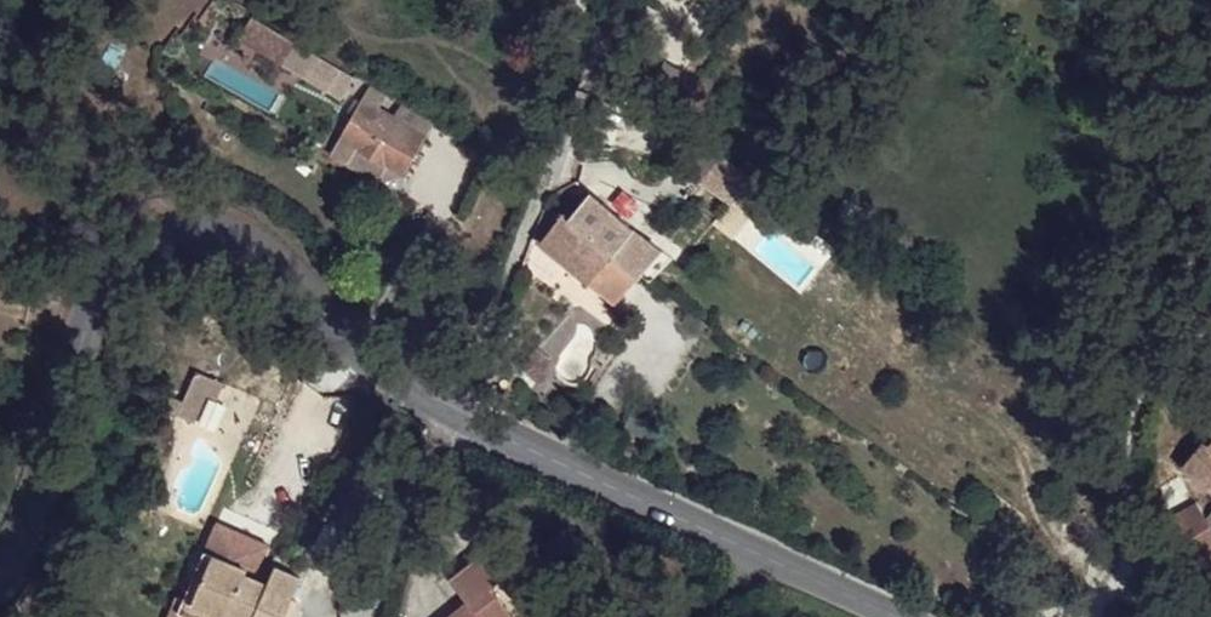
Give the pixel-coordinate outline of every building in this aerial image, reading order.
[(252,16),(238,38),(282,64),(295,45),(252,16)] [(282,64),(299,74),(309,53),(295,45),(282,64)] [(309,53),(299,74),(328,91),(340,69),(309,53)] [(664,59),(650,85),(668,93),(681,68),(664,59)] [(340,69),(328,91),(342,99),(356,78),(340,69)] [(368,91),(331,152),(380,180),(389,164),(404,173),(425,136),(401,123),(403,119),(396,114),(393,118),(378,110),(381,105),(376,102),(379,97),(368,91)] [(433,122),(402,104),(396,114),(403,119),(401,123),(425,136),(433,122)] [(590,192),(570,217),(640,275),(662,249),(590,192)] [(563,212),(540,242),(617,303),(640,275),(570,217),(563,212)] [(551,358),(538,346),(520,365),(540,385),(550,372),(551,358)] [(184,400),(178,414),(194,421),(206,395),(216,399),(224,382),(197,370),(184,400)] [(184,400),(172,395),(166,408),(178,414),(184,400)] [(1202,440),(1181,466),(1210,490),(1210,447),(1202,440)] [(1159,485),(1172,515),(1169,517),(1196,564),(1210,554),(1210,527),(1207,520),(1205,517),(1197,502),(1194,502),(1180,475),(1159,485)] [(989,516),(983,524),(990,529),(996,520),(989,516)] [(294,522),(287,540),(304,536),(307,528),(294,522)] [(192,605),(213,554),(205,551),(179,613),(189,616),(220,616),(192,605)] [(192,605),(220,616),(226,616),(229,611),(243,616),(284,616),(302,577),(276,566),(268,584),(245,573),(247,569),(213,554),(192,605)] [(492,588),(500,581),(481,556),(451,581),(470,603),(450,616),(515,616),(492,588)]
